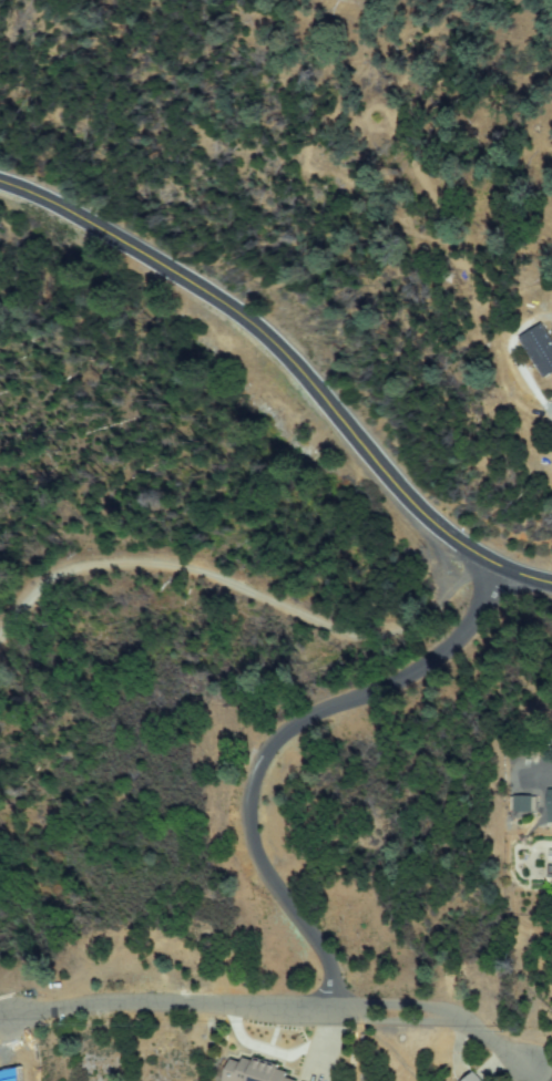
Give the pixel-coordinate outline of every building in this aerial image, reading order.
[(544,328),(551,340),(551,373),(529,337),(544,328)] [(536,791),(536,825),(551,825),(551,791),(536,791)] [(513,797),(536,797),(536,810),(513,810),(513,797)] [(515,884),(551,884),(551,844),(515,844),(515,884)] [(285,1079),(290,1080),(225,1080),(233,1060),(242,1063),(244,1058),(255,1062),(256,1059),(278,1067),(277,1070),(286,1073),(285,1079)] [(465,1073),(454,1080),(471,1080),(465,1073)]
